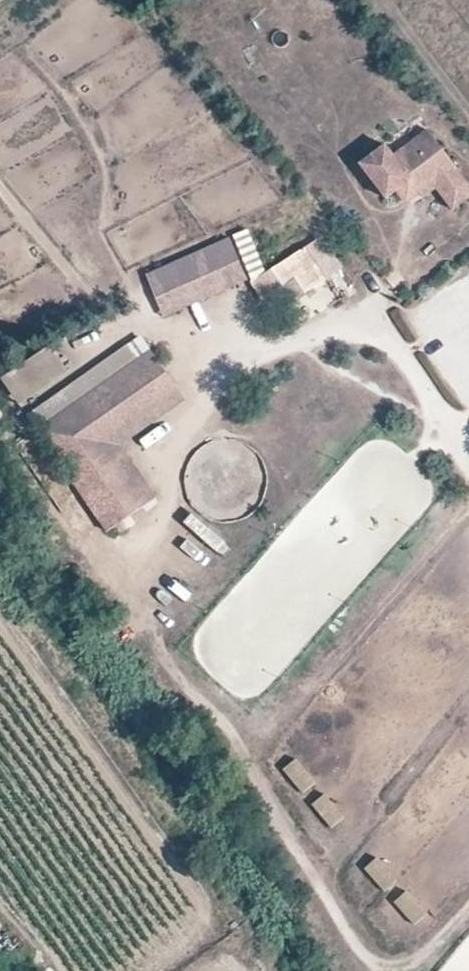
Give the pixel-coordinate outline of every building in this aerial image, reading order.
[(357,168),(387,205),(399,195),(412,212),(437,191),(457,216),(468,206),(468,181),(429,131),(396,157),(386,145),(357,168)] [(230,239),(145,275),(164,319),(249,282),(230,239)] [(328,278),(306,246),(250,283),(262,301),(269,296),(296,278),(306,293),(328,278)] [(306,293),(296,278),(269,296),(280,313),(307,294),(306,293)] [(53,344),(0,380),(21,409),(72,372),(53,344)] [(23,419),(33,433),(138,361),(128,347),(23,419)] [(138,361),(33,433),(106,538),(159,502),(122,448),(188,403),(152,351),(138,361)] [(221,561),(230,551),(191,519),(182,529),(221,561)] [(294,762),(281,773),(302,798),(316,786),(294,762)] [(325,796),(312,808),(333,832),(347,820),(325,796)] [(376,858),(363,870),(384,894),(398,883),(376,858)] [(408,892),(395,904),(416,928),(429,916),(408,892)]
